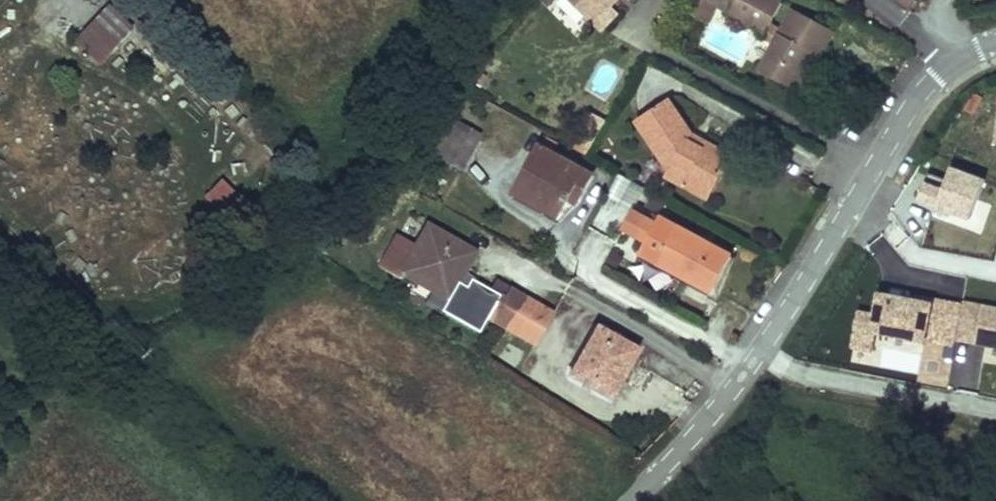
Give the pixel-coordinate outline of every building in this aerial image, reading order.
[(586,19),(604,0),(567,0),(586,19)] [(586,19),(593,25),(617,0),(604,0),(586,19)] [(702,0),(699,0),(691,15),(706,23),(715,7),(702,0)] [(715,7),(716,3),(764,32),(763,35),(775,42),(759,72),(794,91),(815,53),(821,57),(834,32),(794,10),(782,31),(771,25),(783,3),(776,0),(702,0),(715,7)] [(910,11),(917,2),(915,0),(897,0),(910,11)] [(128,26),(104,4),(76,37),(100,59),(128,26)] [(815,53),(794,91),(800,94),(821,57),(815,53)] [(708,198),(727,163),(702,149),(705,146),(689,138),(691,134),(670,101),(638,121),(671,172),(667,177),(708,198)] [(482,136),(442,113),(423,149),(462,171),(482,136)] [(731,155),(691,134),(689,138),(705,146),(702,149),(727,163),(731,155)] [(559,146),(545,138),(514,193),(557,217),(569,197),(578,201),(593,176),(555,154),(559,146)] [(234,193),(222,183),(208,197),(219,208),(234,193)] [(732,257),(660,218),(641,254),(712,292),(732,257)] [(476,253),(429,226),(403,273),(450,300),(476,253)] [(525,298),(495,281),(489,291),(504,299),(492,321),(506,329),(507,330),(525,298)] [(553,314),(525,298),(507,330),(535,346),(553,314)] [(637,351),(596,328),(570,375),(603,394),(611,380),(619,384),(637,351)] [(611,398),(619,384),(611,380),(603,394),(611,398)]
